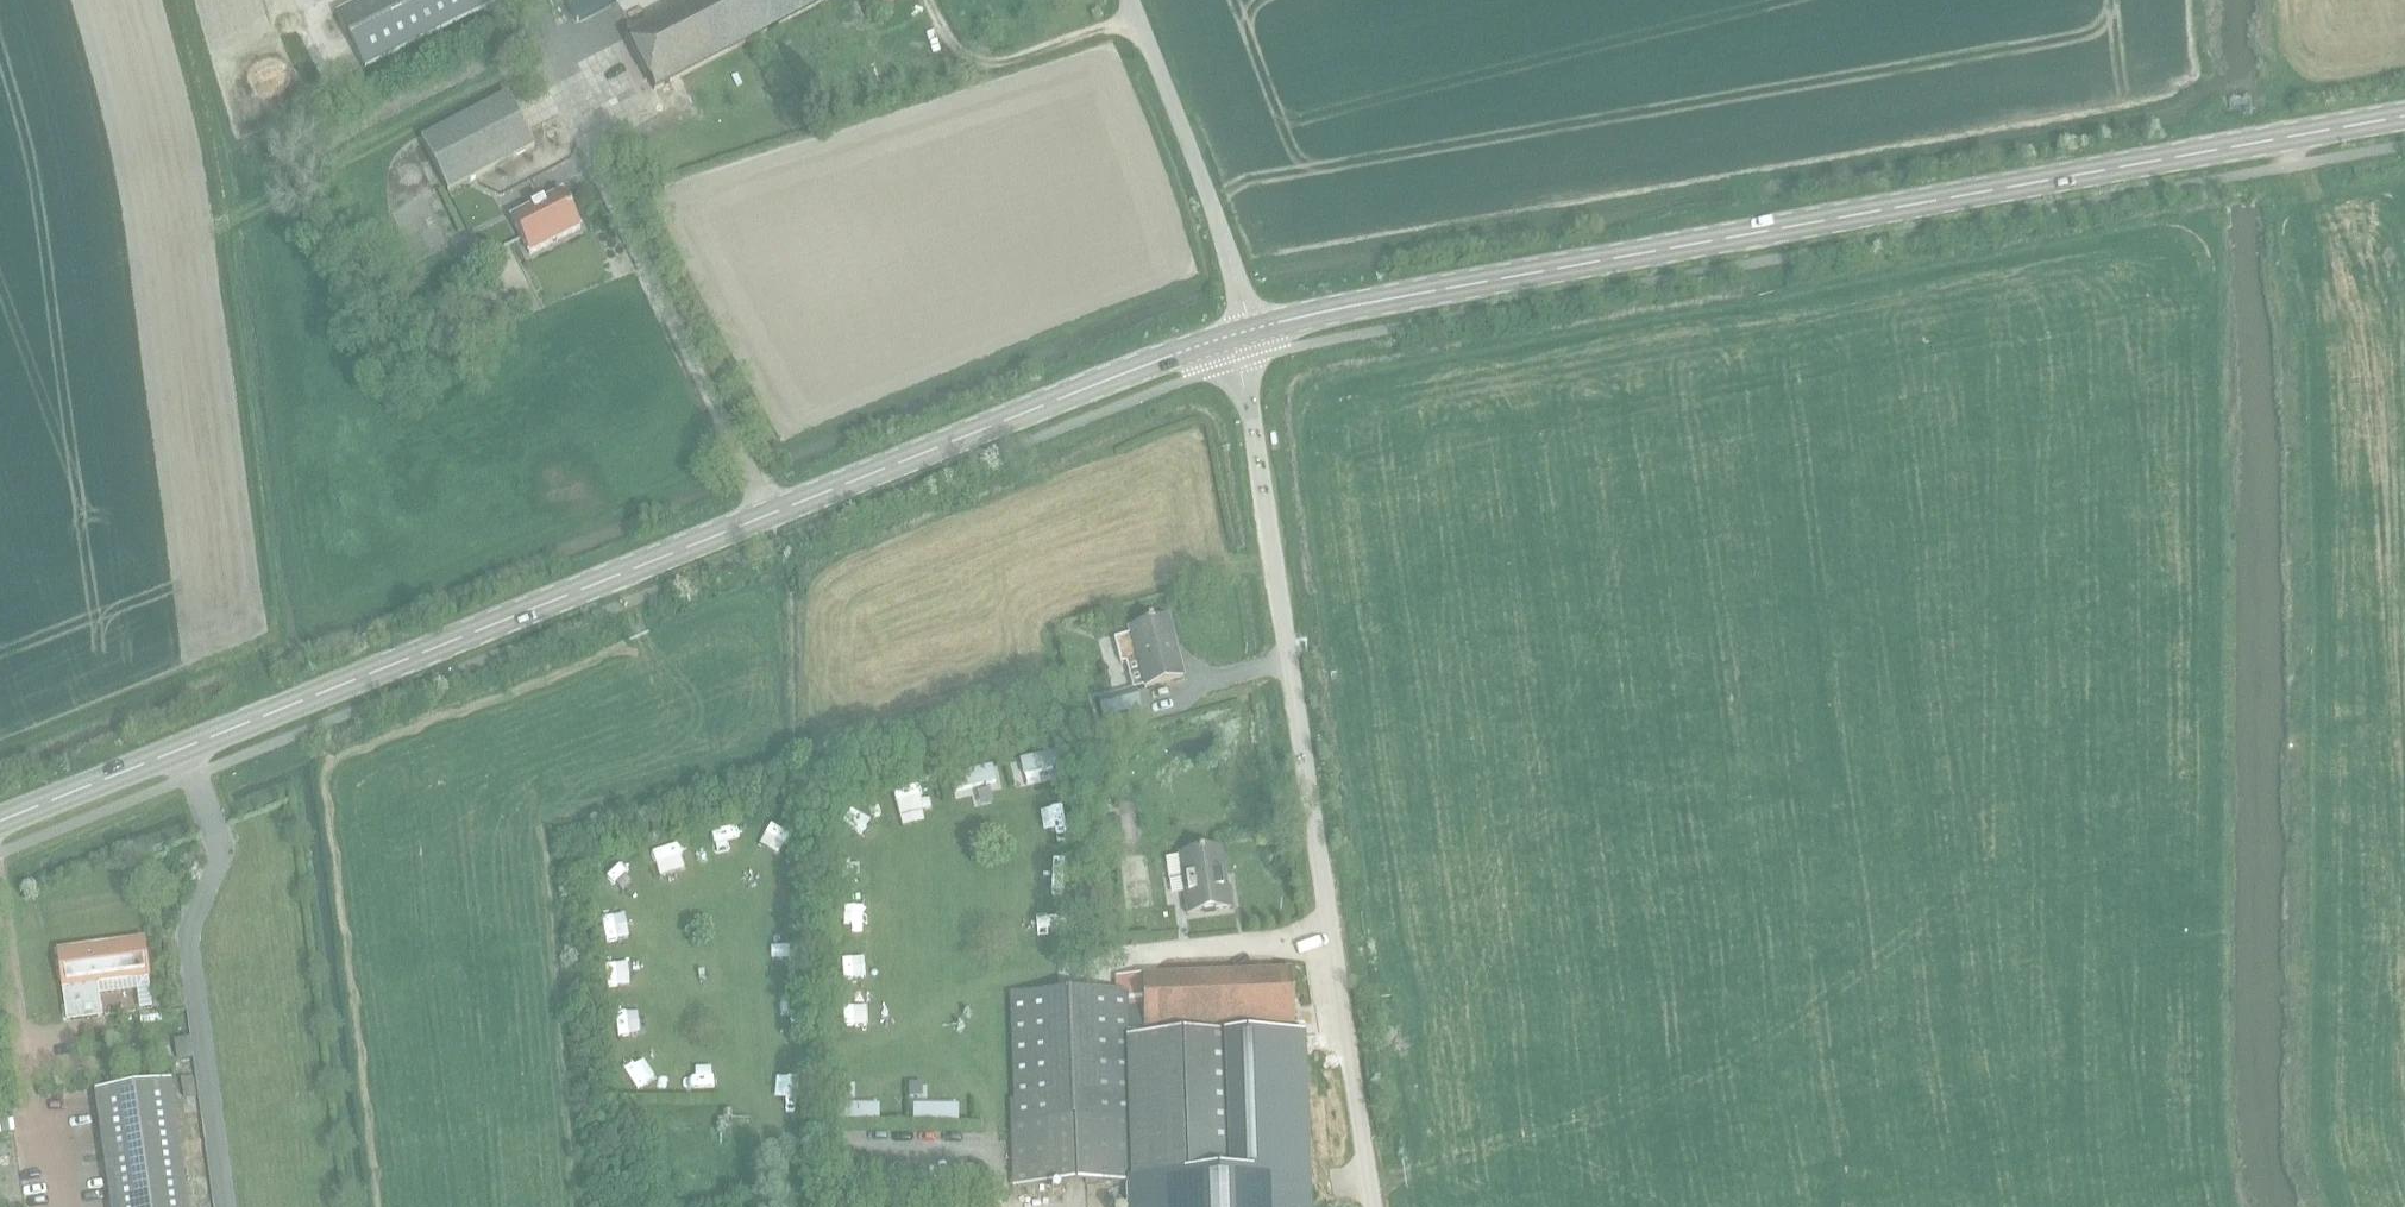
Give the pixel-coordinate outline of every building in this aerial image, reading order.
[(337,14),(364,67),(498,0),(365,0),(337,14)] [(617,0),(564,0),(575,21),(617,0)] [(627,39),(655,91),(764,34),(748,0),(701,0),(627,39)] [(828,0),(748,0),(764,34),(828,0)] [(880,9),(897,0),(876,0),(880,9)] [(509,98),(487,109),(422,142),(448,194),(535,150),(509,98)] [(580,227),(562,192),(511,218),(529,254),(580,227)] [(463,265),(488,252),(478,230),(452,243),(463,265)] [(1130,626),(1131,632),(1114,636),(1121,662),(1138,658),(1146,685),(1185,675),(1169,616),(1130,626)] [(1102,719),(1141,708),(1135,688),(1096,698),(1102,719)] [(1190,915),(1231,908),(1222,848),(1181,855),(1190,915)] [(99,1017),(95,983),(148,976),(143,941),(59,952),(61,968),(59,968),(60,973),(62,973),(68,1021),(99,1017)] [(832,972),(829,969),(816,969),(814,972),(814,1000),(817,1003),(829,1003),(830,1002),(832,1000),(832,972)] [(1011,996),(1017,1186),(1132,1182),(1133,1206),(1307,1206),(1304,1134),(1308,1134),(1305,1033),(1294,1033),(1292,971),(1142,976),(1122,977),(1123,991),(1011,996)] [(97,1093),(111,1206),(188,1206),(173,1083),(97,1093)]
